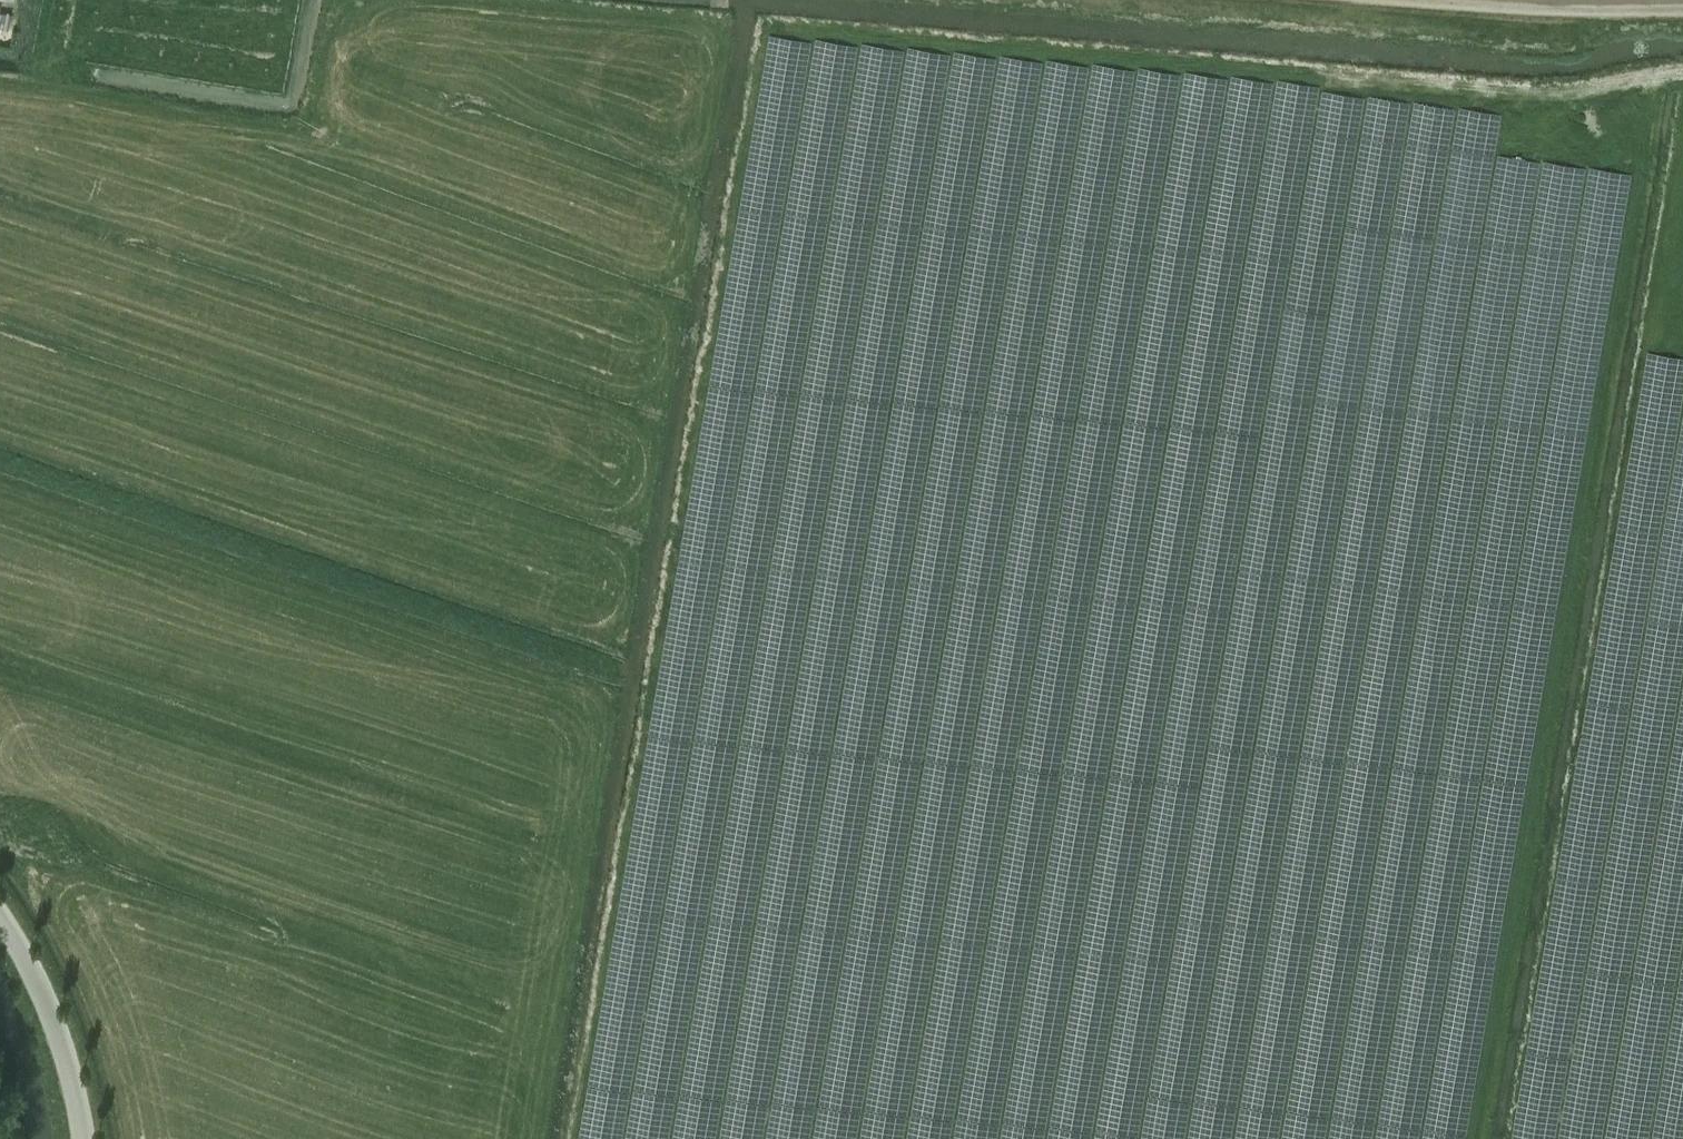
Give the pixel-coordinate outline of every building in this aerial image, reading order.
[(8,29),(11,14),(0,11),(0,27),(8,29)]
